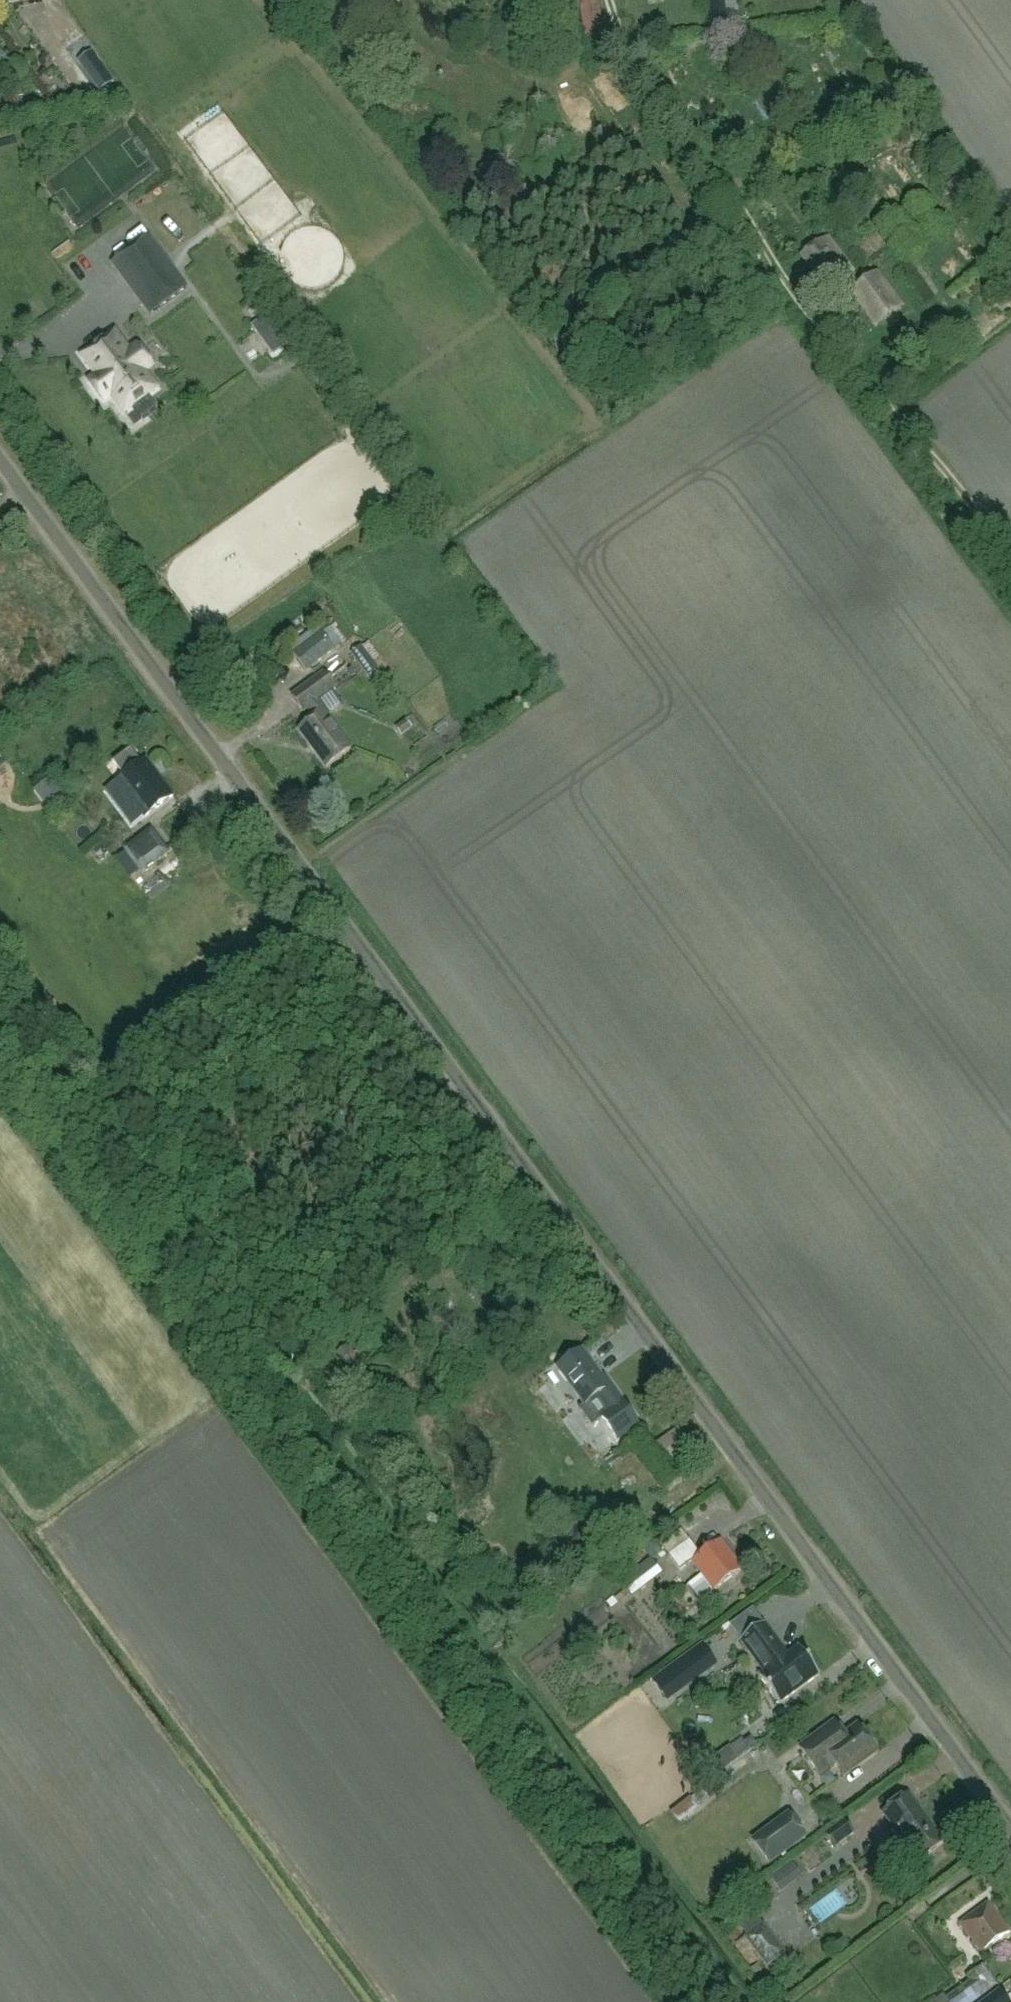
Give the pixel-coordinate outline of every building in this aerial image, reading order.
[(713,27),(728,25),(725,0),(710,0),(713,27)] [(92,54),(80,62),(99,91),(111,83),(92,54)] [(149,237),(117,260),(155,312),(187,288),(149,237)] [(829,237),(801,256),(828,292),(845,279),(855,292),(853,293),(876,325),(902,306),(878,274),(861,287),(851,274),(855,271),(829,237)] [(115,332),(83,356),(94,370),(98,375),(90,381),(104,401),(112,395),(124,412),(156,388),(144,372),(152,366),(137,346),(130,352),(115,332)] [(293,655),(306,671),(334,649),(322,634),(293,655)] [(379,671),(361,647),(351,654),(369,677),(379,671)] [(316,718),(315,719),(300,730),(327,767),(351,749),(317,702),(335,689),(324,673),(291,696),(302,713),(309,708),(316,718)] [(174,796),(146,760),(118,781),(145,818),(174,796)] [(172,852),(155,828),(125,850),(142,874),(172,852)] [(639,1424),(623,1403),(624,1402),(605,1375),(602,1377),(582,1350),(558,1368),(586,1405),(599,1395),(609,1409),(600,1416),(617,1440),(639,1424)] [(341,1361),(355,1379),(367,1369),(355,1351),(341,1361)] [(721,1541),(701,1555),(691,1541),(670,1556),(681,1571),(693,1561),(715,1591),(742,1571),(743,1570),(721,1541)] [(631,1594),(662,1572),(652,1558),(621,1580),(631,1594)] [(778,1704),(819,1675),(798,1647),(786,1656),(763,1624),(740,1641),(763,1673),(758,1676),(778,1704)] [(702,1648),(656,1682),(669,1700),(716,1666),(702,1648)] [(864,1737),(856,1727),(843,1737),(833,1723),(799,1748),(818,1775),(833,1763),(842,1775),(875,1752),(872,1748),(874,1745),(868,1737),(864,1737)] [(884,1813),(895,1828),(909,1846),(906,1848),(917,1863),(944,1843),(908,1795),(884,1813)] [(805,1837),(790,1816),(754,1842),(770,1863),(805,1837)] [(845,1820),(826,1835),(835,1848),(855,1833),(845,1820)] [(799,1866),(777,1875),(783,1890),(805,1880),(799,1866)] [(813,1908),(824,1925),(856,1905),(845,1887),(813,1908)] [(971,1937),(973,1940),(983,1953),(1010,1933),(999,1917),(989,1903),(960,1924),(971,1938),(971,1937)] [(768,1967),(785,1953),(763,1924),(746,1938),(768,1967)] [(983,1966),(972,1973),(979,1983),(952,2001),(974,2001),(997,1985),(983,1966)]
